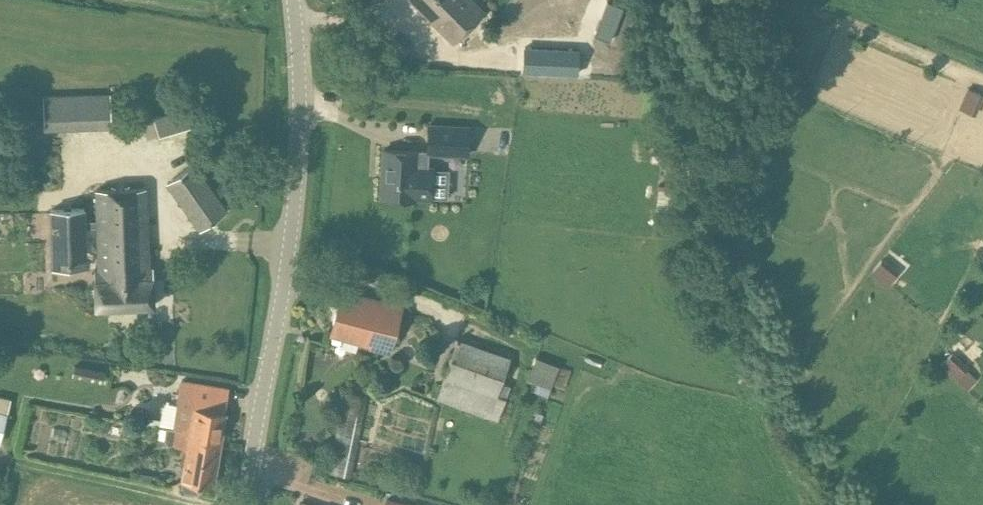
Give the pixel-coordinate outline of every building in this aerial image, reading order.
[(473,0),(415,0),(454,41),(484,11),(473,0)] [(607,1),(593,35),(610,42),(623,7),(607,1)] [(524,45),(523,71),(577,74),(579,48),(524,45)] [(954,106),(972,113),(981,93),(963,85),(954,106)] [(112,96),(44,98),(45,132),(113,131),(112,96)] [(198,123),(193,104),(155,115),(160,134),(198,123)] [(468,122),(428,120),(426,147),(466,149),(468,122)] [(417,147),(383,145),(381,194),(415,195),(417,147)] [(228,210),(196,164),(167,183),(199,229),(228,210)] [(92,220),(92,225),(97,225),(98,269),(95,267),(96,309),(157,307),(153,267),(149,267),(146,187),(97,189),(97,220),(92,220)] [(87,225),(92,225),(92,220),(86,220),(86,208),(50,209),(51,268),(87,267),(87,225)] [(405,303),(340,287),(328,335),(392,352),(405,303)] [(512,357),(460,338),(438,400),(489,419),(490,415),(496,416),(502,398),(497,396),(512,357)] [(950,350),(938,364),(954,378),(966,364),(950,350)] [(559,366),(536,357),(528,379),(551,388),(559,366)] [(107,371),(74,364),(72,376),(104,382),(107,371)] [(231,388),(184,380),(177,418),(195,421),(192,438),(222,442),(227,412),(231,388)] [(368,397),(346,392),(329,473),(351,477),(368,397)] [(195,421),(177,418),(176,426),(166,425),(164,436),(167,441),(173,442),(173,445),(188,448),(182,486),(186,491),(198,493),(202,489),(203,484),(215,486),(222,442),(192,438),(195,421)] [(139,472),(138,480),(151,482),(152,474),(139,472)]
